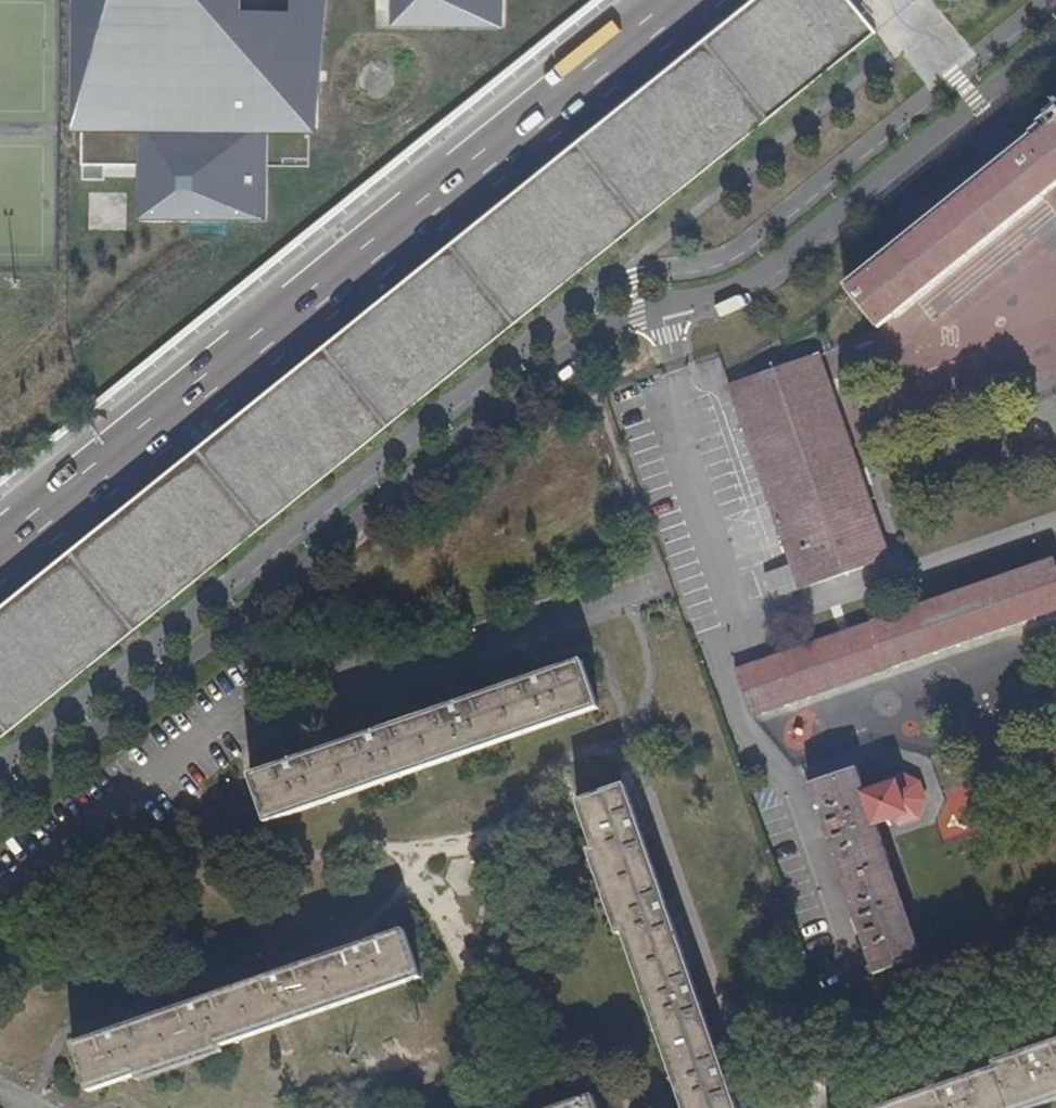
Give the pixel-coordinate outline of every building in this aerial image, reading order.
[(83,165),(148,166),(148,215),(260,215),(261,131),(244,131),(244,115),(312,116),(313,0),(84,0),(83,165)] [(400,22),(498,23),(498,0),(400,0),(400,22)] [(895,312),(1055,181),(1055,117),(864,274),(895,312)] [(816,349),(723,383),(792,588),(885,557),(816,349)] [(744,713),(1055,605),(1055,584),(1046,554),(729,664),(744,713)] [(602,704),(586,658),(257,770),(272,814),(273,816),(602,704)] [(851,767),(802,783),(867,971),(916,954),(851,767)] [(577,804),(681,1107),(737,1107),(720,1059),(654,867),(627,788),(577,804)] [(69,1039),(83,1090),(417,977),(400,927),(69,1039)] [(1055,1100),(1055,1041),(995,1062),(997,1067),(879,1107),(1034,1107),(1055,1100)] [(587,1090),(534,1107),(593,1107),(587,1090)]
